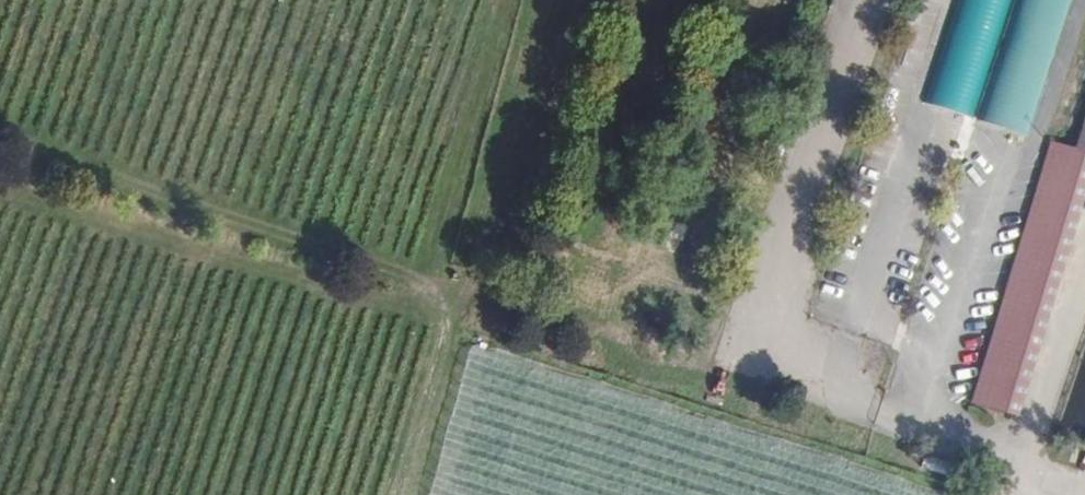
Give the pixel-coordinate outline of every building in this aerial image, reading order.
[(1070,0),(1019,0),(986,126),(1033,138),(1070,0)]
